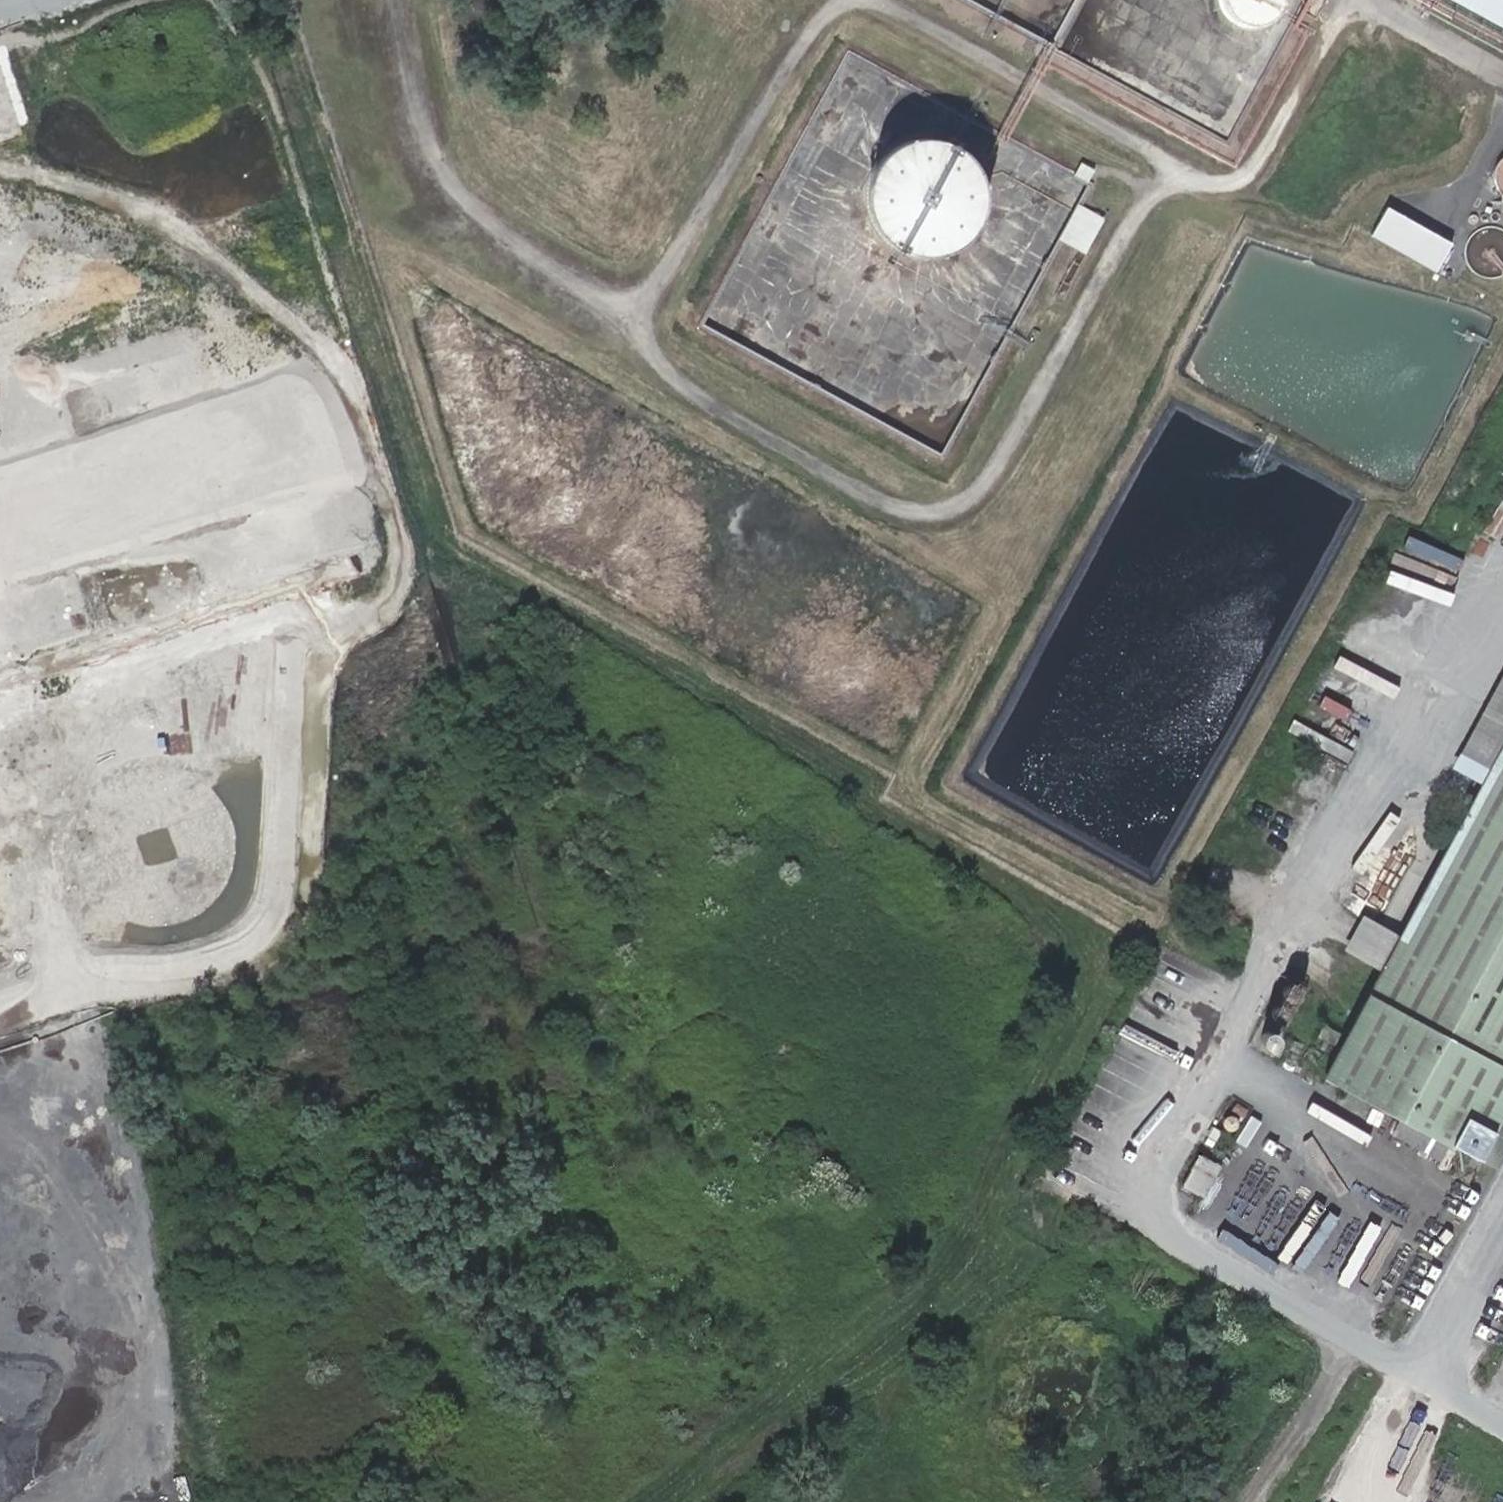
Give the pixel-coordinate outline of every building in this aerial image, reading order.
[(1220,0),(1225,8),(1233,14),(1242,16),(1251,16),(1260,13),(1267,7),(1272,0),(1220,0)] [(1502,23),(1502,0),(1459,0),(1502,23)] [(981,202),(982,191),(981,181),(978,170),(974,161),(968,152),(960,144),(952,138),(942,134),(932,131),(921,130),(910,131),(900,134),(890,138),(882,144),(874,152),(868,160),(863,170),(861,180),(860,191),(861,202),(863,212),(868,222),(874,230),(882,238),(890,244),(900,249),(910,251),(921,252),(931,251),(942,249),(951,244),(960,238),(968,231),(974,222),(978,212),(981,202)] [(1090,250),(1107,217),(1080,203),(1063,237),(1090,250)] [(1391,204),(1375,234),(1443,270),(1459,240),(1391,204)] [(1502,732),(1502,656),(1447,760),(1479,777),(1502,732)] [(1502,1107),(1502,732),(1479,777),(1321,1071),(1477,1156),(1502,1107)] [(1477,1156),(1491,1162),(1502,1139),(1502,1107),(1477,1156)] [(1185,1182),(1208,1196),(1226,1164),(1203,1151),(1185,1182)]
